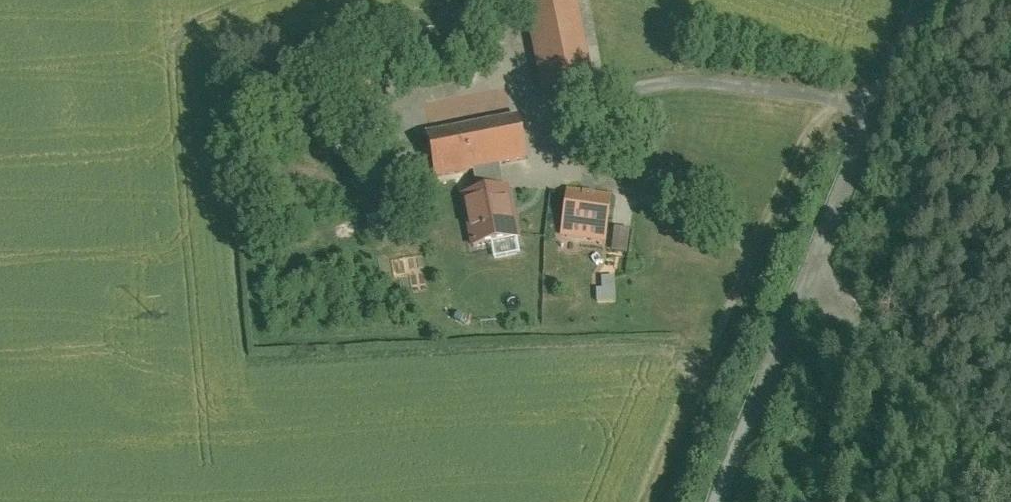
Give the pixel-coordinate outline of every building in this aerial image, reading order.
[(575,0),(544,0),(527,3),(541,94),(590,85),(575,0)] [(525,161),(516,118),(424,136),(432,179),(525,161)] [(505,174),(459,183),(475,250),(518,240),(505,174)] [(609,198),(564,194),(560,237),(605,241),(609,198)] [(620,229),(618,251),(634,252),(636,230),(620,229)] [(522,243),(494,246),(495,257),(523,254),(522,243)] [(621,302),(620,276),(603,277),(604,303),(621,302)]
